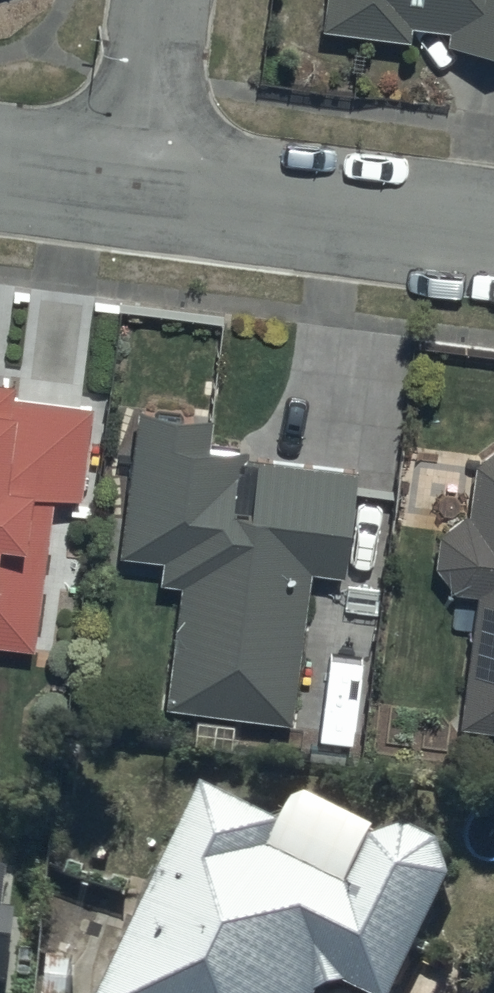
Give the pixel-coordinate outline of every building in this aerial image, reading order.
[(325,36),(411,47),(413,34),(450,38),(448,54),(493,59),(493,0),(329,0),(325,36)] [(31,634),(53,476),(77,479),(90,390),(11,379),(11,374),(8,374),(11,357),(0,356),(0,630),(31,634)] [(211,398),(134,389),(121,534),(159,538),(157,564),(174,566),(162,692),(291,706),(305,556),(341,559),(351,455),(235,444),(236,429),(209,427),(211,398)] [(473,448),(465,498),(439,516),(435,550),(455,576),(475,578),(460,709),(493,713),(493,426),(473,448)] [(280,813),(204,777),(98,992),(314,992),(316,988),(328,980),(345,976),(379,992),(390,992),(451,871),(437,834),(406,820),(371,830),(375,821),(309,788),(296,791),(280,813)] [(7,977),(15,905),(0,903),(0,977),(7,977)]
